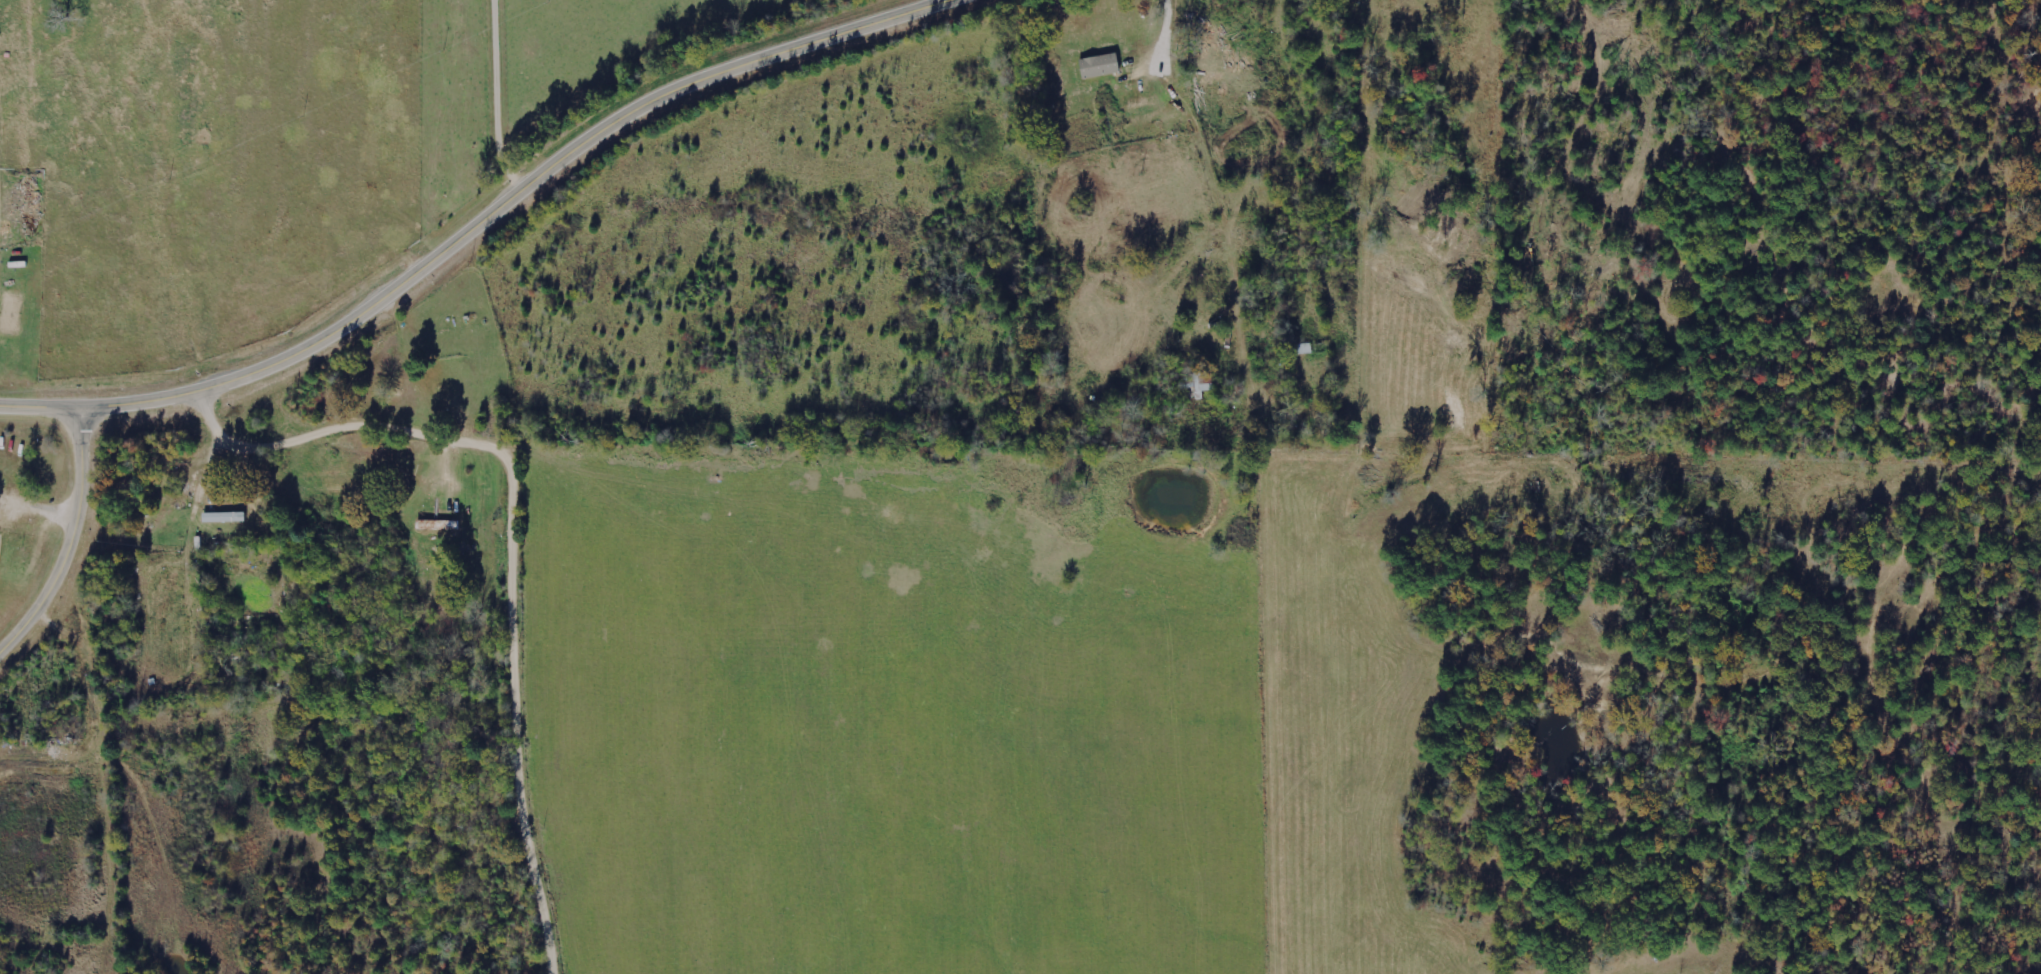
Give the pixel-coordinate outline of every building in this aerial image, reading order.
[(1124,74),(1121,54),(1083,59),(1086,79),(1124,74)] [(208,522),(249,521),(249,512),(208,512),(208,522)] [(462,521),(421,520),(421,529),(462,530),(462,521)]
